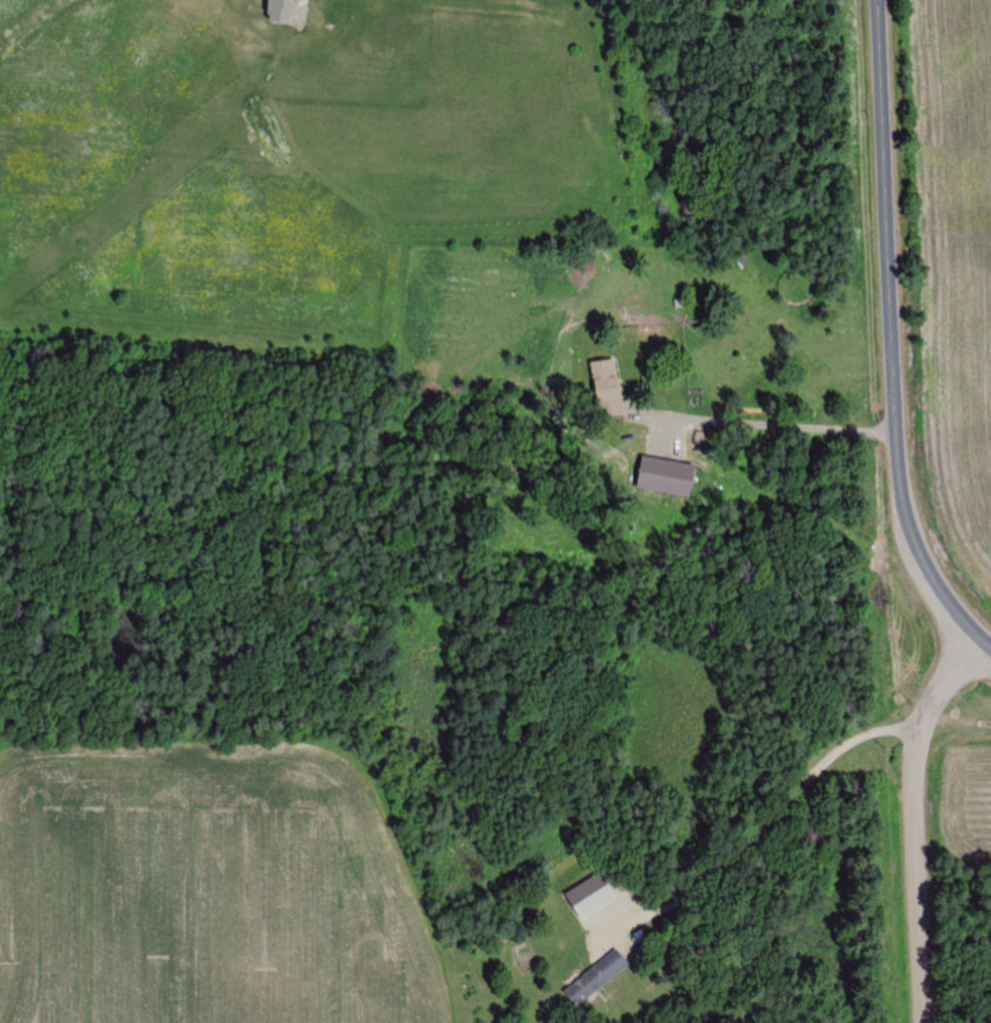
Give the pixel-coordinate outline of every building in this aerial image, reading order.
[(591,361),(599,419),(623,415),(615,358),(591,361)] [(673,443),(657,443),(657,462),(673,462),(673,443)] [(630,967),(617,950),(562,990),(575,1007),(630,967)]
